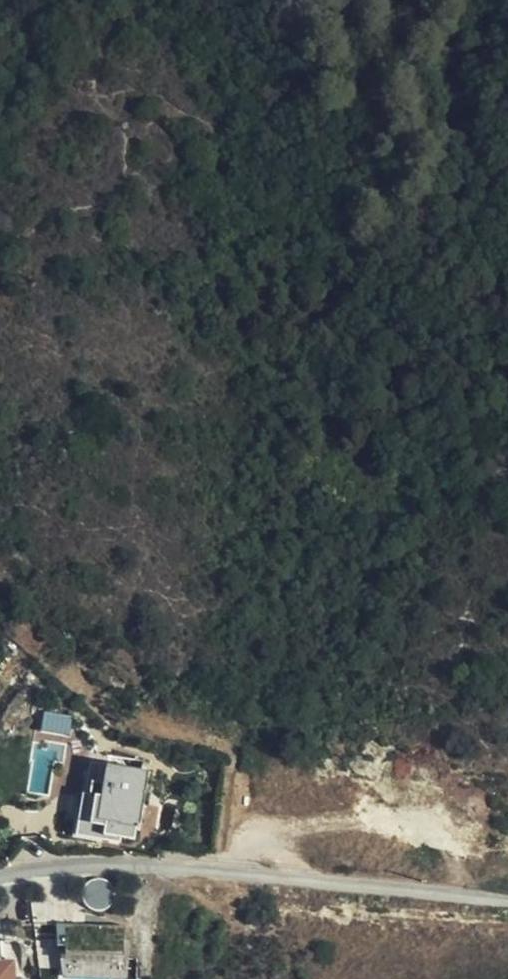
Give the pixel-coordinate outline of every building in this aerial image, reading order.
[(139,843),(152,769),(90,758),(77,832),(139,843)] [(130,970),(128,922),(62,924),(64,972),(130,970)] [(13,962),(0,962),(0,947),(1,935),(0,935),(0,978),(13,978),(13,962)]
